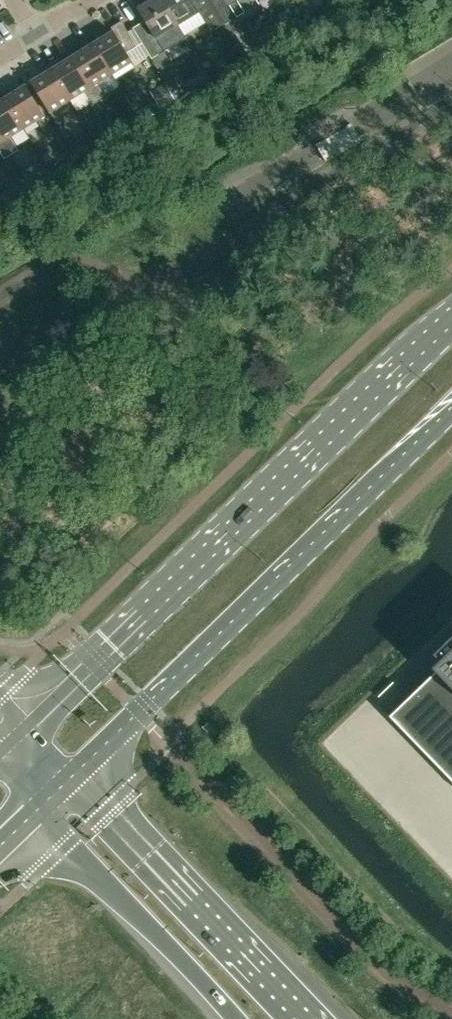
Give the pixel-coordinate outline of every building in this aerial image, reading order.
[(168,8),(163,0),(151,0),(138,8),(150,27),(137,35),(152,59),(163,52),(174,46),(166,33),(179,25),(168,8)] [(210,0),(193,0),(163,0),(168,8),(179,25),(200,12),(212,32),(225,24),(210,0)] [(225,24),(225,25),(230,22),(245,12),(238,0),(210,0),(225,24)] [(91,40),(112,75),(133,62),(127,53),(138,46),(122,21),(111,27),(114,32),(102,39),(99,35),(91,40)] [(230,22),(225,25),(232,35),(243,53),(244,55),(248,52),(247,51),(230,22)] [(225,25),(225,24),(218,28),(225,39),(232,35),(225,25)] [(99,83),(112,75),(91,40),(82,45),(85,50),(73,57),(100,101),(107,96),(99,83)] [(163,52),(152,59),(158,69),(170,62),(163,52)] [(93,105),(100,101),(73,57),(61,65),(58,60),(50,65),(71,100),(84,92),(93,105)] [(58,108),(71,100),(50,65),(41,70),(44,75),(31,83),(59,126),(66,122),(58,108)] [(167,85),(152,93),(159,104),(174,95),(167,85)] [(11,89),(3,94),(24,129),(37,120),(46,134),(53,129),(26,86),(14,94),(11,89)] [(3,94),(0,96),(0,135),(12,155),(19,150),(11,137),(24,129),(3,94)] [(100,101),(106,110),(107,109),(110,107),(110,105),(110,100),(109,99),(107,96),(100,101)] [(108,114),(105,110),(100,101),(93,105),(98,114),(101,119),(108,114)] [(12,155),(0,135),(0,151),(5,159),(12,155)] [(22,170),(35,161),(26,147),(12,155),(22,170)] [(21,171),(12,155),(0,163),(0,168),(7,180),(21,171)] [(434,656),(444,666),(391,717),(451,781),(451,640),(434,656)]
